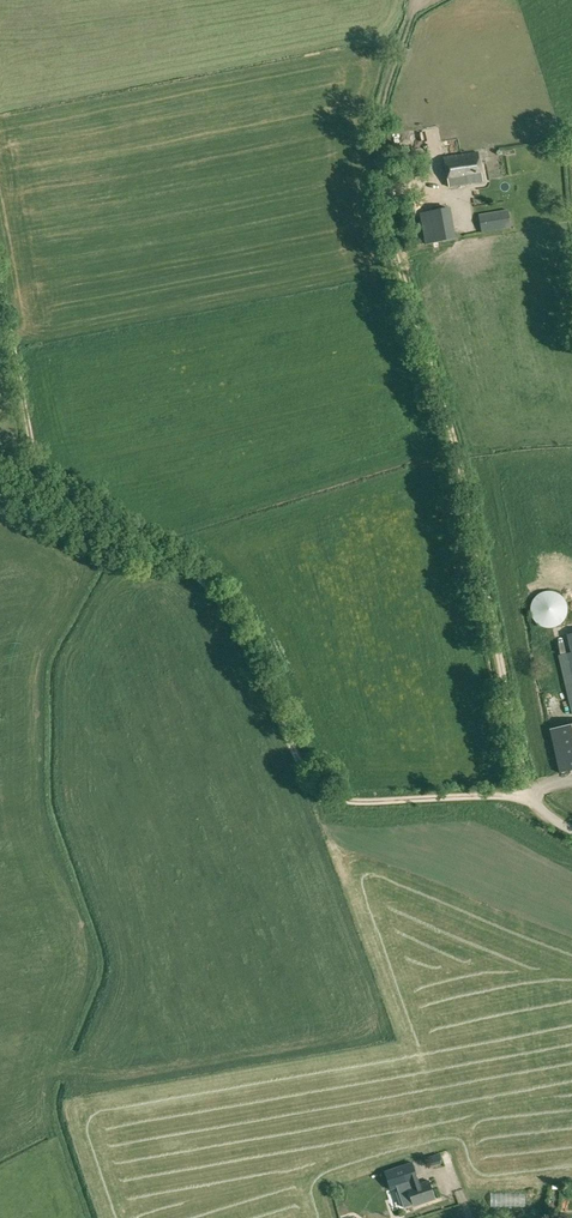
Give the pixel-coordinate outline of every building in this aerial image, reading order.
[(419,126),(392,128),(392,144),(419,143),(419,126)] [(493,145),(479,147),(481,157),(495,155),(493,145)] [(445,157),(450,187),(483,181),(479,152),(445,157)] [(406,166),(408,178),(422,176),(420,164),(406,166)] [(420,213),(426,245),(457,239),(451,208),(420,213)] [(479,214),(482,233),(512,228),(508,209),(479,214)] [(567,612),(568,609),(567,607),(567,604),(566,601),(564,599),(562,596),(560,595),(558,593),(555,592),(552,591),(549,591),(546,591),(544,592),(541,593),(538,595),(536,596),(534,599),(533,601),(532,604),(531,607),(531,609),(531,612),(532,615),(533,618),(534,620),(536,622),(538,624),(541,626),(544,627),(546,628),(549,628),(552,628),(555,627),(558,626),(560,624),(562,622),(564,620),(566,618),(567,615),(567,612)] [(567,640),(570,653),(559,655),(571,712),(571,639),(567,640)] [(565,770),(571,768),(571,731),(557,735),(565,770)] [(390,1185),(391,1189),(415,1180),(419,1179),(413,1162),(385,1172),(386,1174),(387,1179),(390,1185)] [(408,1188),(414,1206),(435,1199),(429,1180),(408,1188)] [(521,1201),(521,1191),(489,1190),(488,1200),(521,1201)] [(387,1203),(391,1213),(406,1206),(402,1197),(387,1203)]
